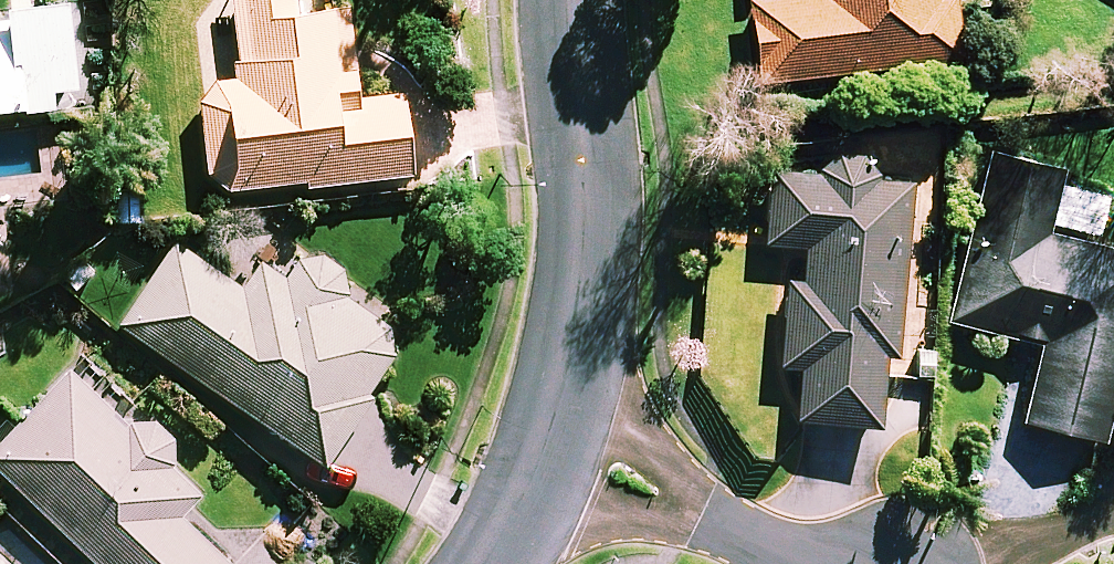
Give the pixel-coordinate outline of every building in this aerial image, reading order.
[(54,108),(52,89),(76,87),(67,0),(29,0),(8,2),(10,19),(0,20),(0,114),(54,108)] [(205,172),(226,189),(410,175),(404,94),(356,97),(349,5),(325,7),(324,0),(216,0),(194,25),(205,172)] [(762,80),(961,55),(954,0),(752,0),(762,80)] [(871,152),(835,150),(833,187),(767,183),(764,244),(804,246),(803,269),(788,268),(783,361),(800,362),(797,420),(881,425),(886,352),(898,353),(908,180),(870,178),(871,152)] [(991,151),(953,321),(1044,342),(1027,421),(1105,438),(1113,396),(1113,248),(1046,233),(1061,167),(991,151)] [(394,355),(389,327),(341,294),(348,281),(345,267),(321,251),(305,255),(298,266),(270,247),(243,288),(176,242),(120,323),(325,464),(370,398),(370,387),(394,355)] [(74,367),(0,443),(0,469),(98,563),(231,563),(180,514),(200,494),(167,461),(181,446),(147,413),(135,426),(74,367)]
